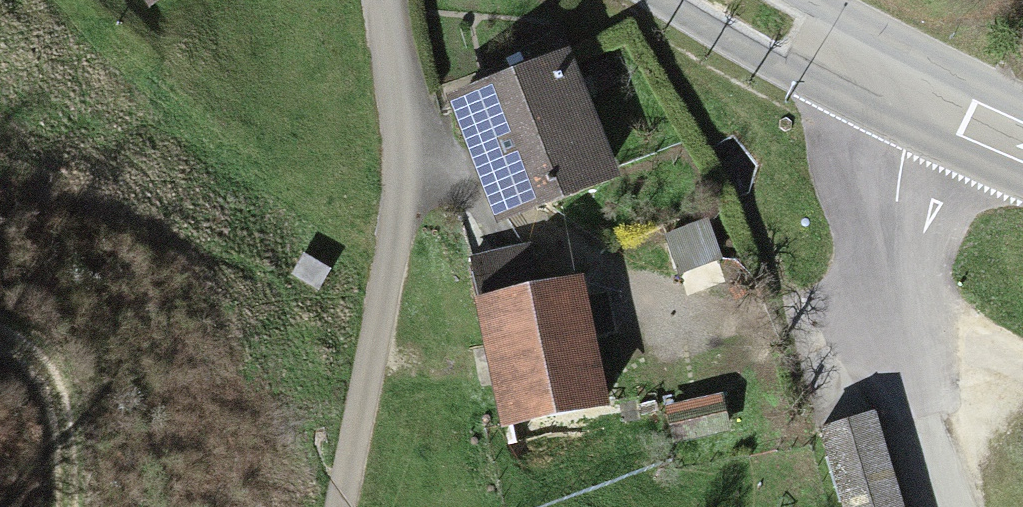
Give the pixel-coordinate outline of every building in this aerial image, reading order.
[(563,54),(448,102),(498,220),(613,172),(563,54)] [(603,401),(577,288),(476,311),(494,389),(474,393),(482,429),(603,401)] [(723,393),(665,405),(673,443),(731,431),(723,393)] [(816,429),(840,506),(905,506),(875,410),(816,429)]
